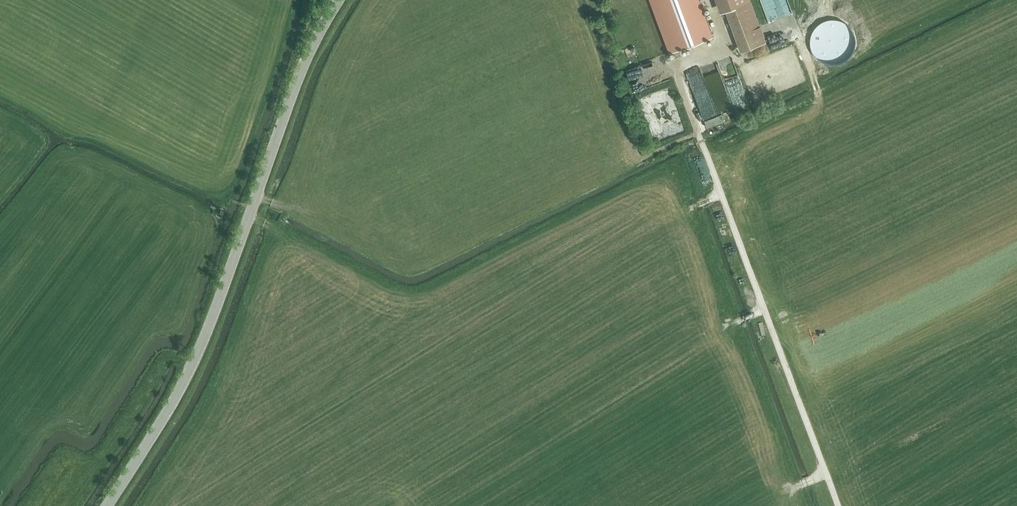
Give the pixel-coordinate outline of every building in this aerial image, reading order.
[(669,53),(712,37),(699,0),(649,0),(669,53)] [(740,52),(765,43),(750,0),(721,0),(740,52)] [(704,67),(716,112),(729,109),(724,89),(717,91),(710,66),(704,67)]
